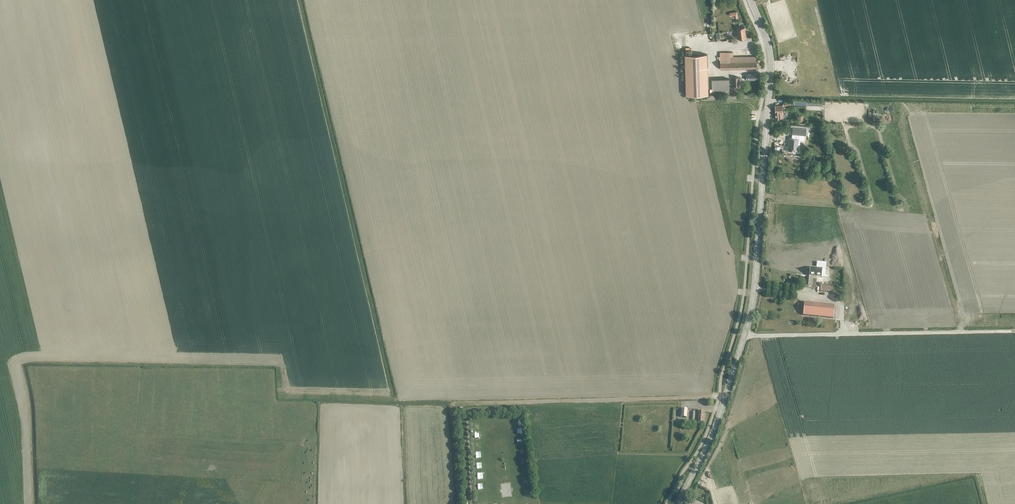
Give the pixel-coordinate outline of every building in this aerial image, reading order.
[(738,39),(746,37),(745,27),(736,28),(738,39)] [(720,69),(757,68),(756,56),(733,57),(733,52),(720,53),(720,69)] [(707,54),(685,55),(686,95),(708,94),(707,54)] [(730,79),(712,79),(713,94),(730,94),(730,79)] [(775,112),(775,119),(783,118),(782,105),(775,105),(776,112),(775,112)] [(801,140),(801,137),(795,136),(795,139),(789,138),(788,149),(797,150),(798,139),(801,140)] [(822,273),(823,267),(826,267),(826,263),(817,262),(816,268),(810,268),(809,276),(821,277),(825,277),(825,273),(822,273)] [(815,288),(816,280),(813,279),(805,278),(804,287),(812,288),(815,288)] [(804,302),(803,316),(833,319),(835,305),(804,302)] [(704,412),(696,411),(693,411),(693,418),(695,418),(695,422),(703,423),(704,412)]
